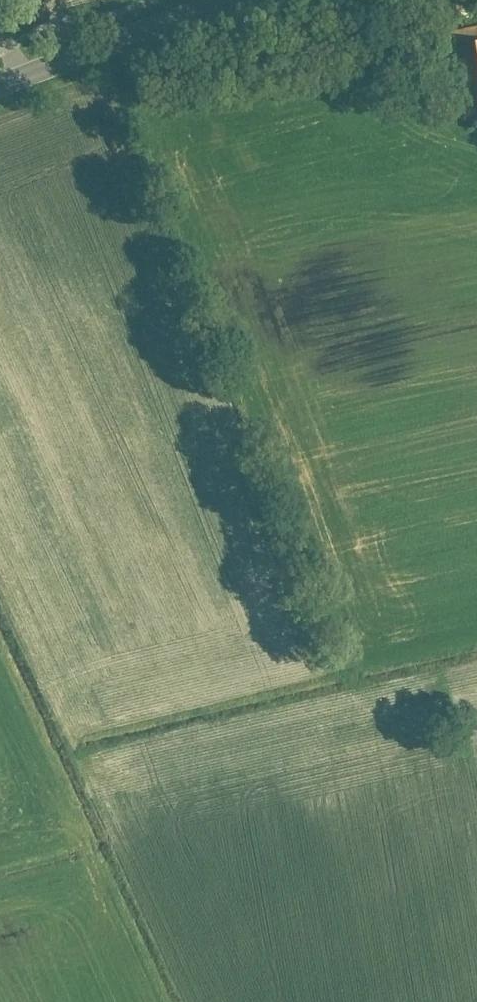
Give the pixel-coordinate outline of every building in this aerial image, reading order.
[(466,133),(476,131),(476,39),(449,44),(466,133)]
